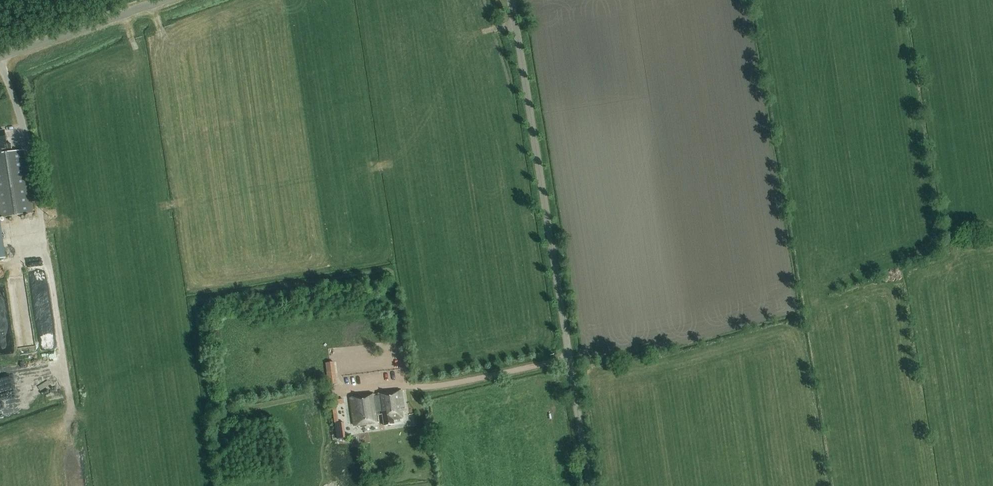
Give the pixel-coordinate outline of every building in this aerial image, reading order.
[(33,214),(23,150),(7,153),(6,144),(4,130),(0,131),(0,219),(33,214)] [(334,362),(325,363),(327,377),(336,376),(334,362)] [(402,412),(405,412),(402,391),(350,399),(354,426),(379,423),(378,417),(383,417),(384,427),(394,425),(393,420),(403,418),(402,412)]
